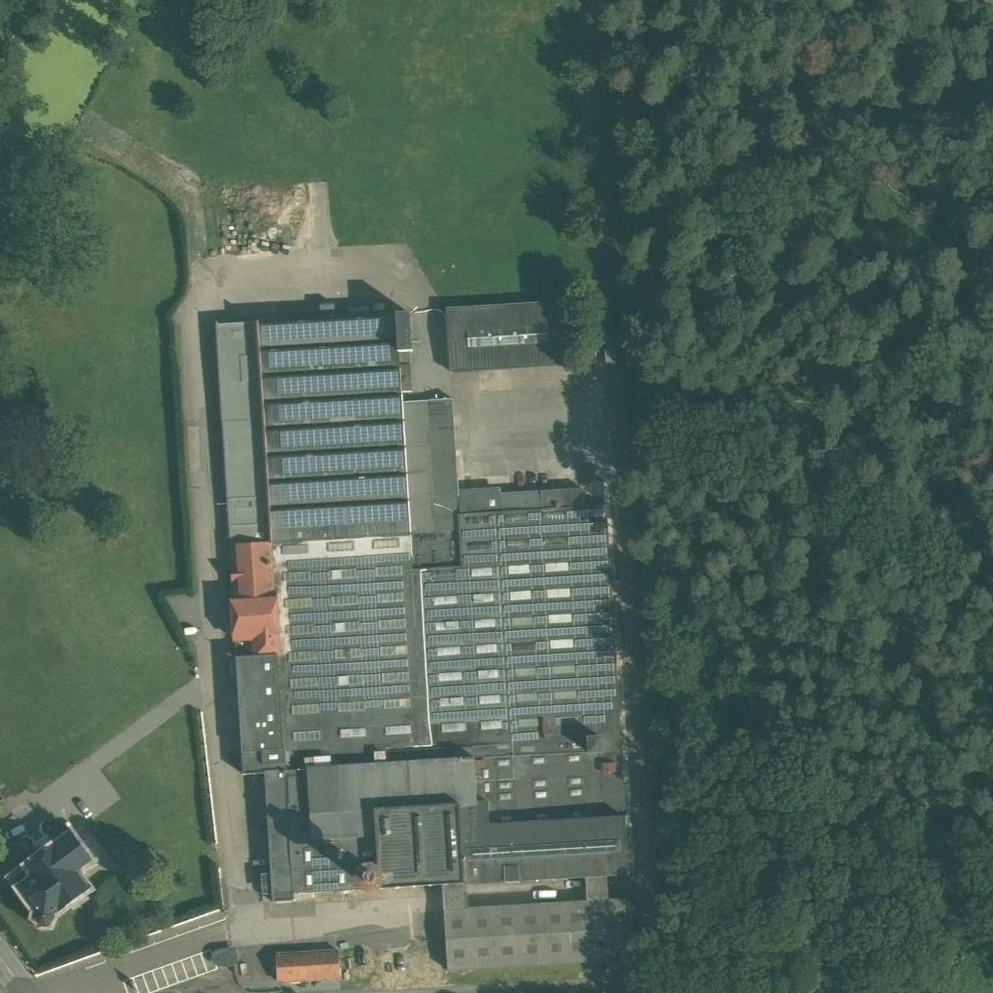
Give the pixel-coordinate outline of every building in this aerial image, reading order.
[(566,303),(446,311),(449,371),(570,364),(566,303)] [(410,313),(217,325),(234,597),(233,597),(235,640),(255,638),(256,656),(279,655),(279,664),(248,666),(254,774),(256,774),(265,773),(266,782),(271,875),(272,888),(273,902),(295,901),(295,894),(359,890),(465,884),(465,885),(628,875),(605,506),(585,508),(584,490),(500,495),(499,489),(458,491),(453,399),(402,404),(401,392),(411,392),(409,352),(412,352),(410,313)] [(265,773),(256,774),(257,782),(266,782),(265,773)] [(73,834),(12,879),(37,913),(37,920),(41,925),(49,925),(53,921),(53,915),(71,903),(73,906),(85,898),(82,894),(89,889),(76,872),(92,860),(73,834)] [(271,875),(262,875),(263,889),(272,888),(271,875)] [(630,899),(444,910),(448,970),(612,960),(632,929),(630,899)] [(234,950),(225,951),(223,951),(221,954),(220,957),(221,961),(223,963),(225,964),(227,964),(235,963),(234,950)] [(339,951),(277,955),(278,982),(340,978),(339,951)]
